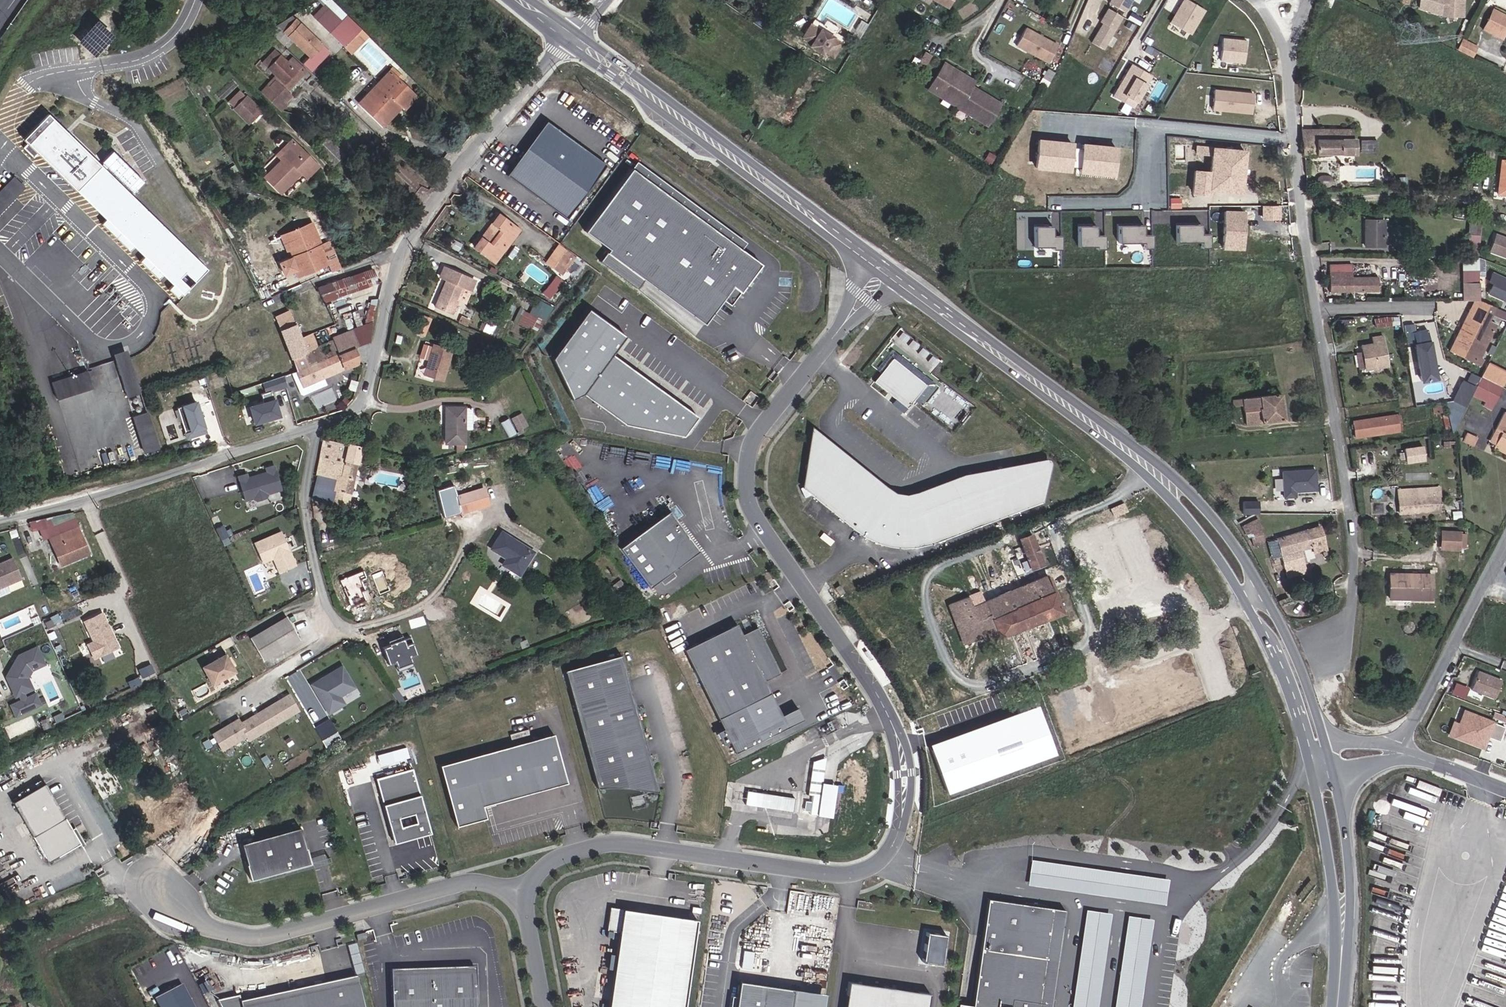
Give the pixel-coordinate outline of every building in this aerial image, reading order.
[(1133,0),(1113,0),(1111,3),(1126,12),(1133,0)] [(1178,33),(1189,40),(1207,9),(1192,0),(1183,0),(1170,21),(1181,28),(1178,33)] [(1471,0),(1452,0),(1452,2),(1449,2),(1441,0),(1426,0),(1422,19),(1450,26),(1471,26),(1471,0)] [(1105,49),(1124,16),(1110,8),(1102,22),(1105,23),(1093,42),(1105,49)] [(866,28),(872,18),(865,14),(859,24),(866,28)] [(294,19),(290,16),(274,26),(282,32),(294,19)] [(282,32),(274,26),(266,30),(280,43),(287,36),(312,60),(324,48),(294,19),(282,32)] [(817,20),(815,24),(846,39),(848,35),(842,32),(844,26),(830,19),(827,24),(817,20)] [(1504,19),(1494,39),(1505,45),(1505,20),(1504,19)] [(846,39),(815,24),(808,39),(817,43),(816,46),(828,52),(829,49),(839,53),(846,39)] [(1052,61),(1060,39),(1023,27),(1016,49),(1052,61)] [(351,52),(368,35),(361,29),(344,46),(351,52)] [(1246,62),(1248,38),(1224,36),(1222,60),(1246,62)] [(936,52),(925,45),(916,59),(927,66),(936,52)] [(331,54),(324,48),(312,60),(319,67),(331,54)] [(285,63),(273,50),(260,62),(274,76),(264,84),(281,102),(287,97),(283,92),(278,87),(294,72),(285,63)] [(1465,62),(1479,68),(1485,56),(1471,50),(1465,62)] [(290,58),(285,63),(294,72),(278,87),(283,92),(303,73),(290,58)] [(977,79),(948,60),(934,82),(963,100),(960,105),(988,124),(1002,103),(973,84),(977,79)] [(1130,62),(1113,97),(1137,108),(1153,72),(1130,62)] [(361,104),(383,123),(401,101),(406,105),(407,106),(417,93),(401,80),(404,77),(391,66),(361,104)] [(963,100),(934,82),(932,87),(960,105),(963,100)] [(1253,113),(1255,91),(1215,88),(1213,110),(1253,113)] [(260,113),(248,100),(226,120),(238,133),(260,113)] [(401,101),(383,123),(388,127),(406,105),(401,101)] [(546,121),(506,175),(566,219),(606,165),(546,121)] [(81,195),(104,169),(75,141),(71,146),(51,127),(26,153),(36,162),(45,153),(53,161),(49,164),(81,195)] [(1311,141),(1362,139),(1361,129),(1311,130),(1311,141)] [(1198,147),(1208,148),(1209,137),(1199,136),(1198,147)] [(1312,165),(1362,163),(1362,139),(1311,141),(1311,159),(1312,165)] [(317,167),(292,140),(277,154),(282,160),(264,176),(278,191),(296,175),(302,181),(317,167)] [(1051,140),(1049,167),(1081,169),(1082,166),(1093,167),(1093,171),(1125,174),(1128,146),(1095,144),(1095,147),(1084,146),(1084,142),(1051,140)] [(1194,171),(1192,192),(1208,194),(1209,189),(1240,192),(1244,151),(1212,148),(1210,172),(1194,171)] [(114,149),(103,160),(133,192),(145,181),(114,149)] [(746,242),(636,161),(631,168),(741,249),(746,242)] [(741,249),(631,168),(585,230),(609,248),(599,261),(637,289),(643,279),(704,324),(722,299),(750,261),(738,252),(741,249)] [(104,169),(81,195),(110,222),(133,198),(104,169)] [(20,188),(10,179),(0,190),(0,210),(20,188)] [(210,271),(133,198),(110,222),(104,228),(132,255),(137,250),(147,259),(142,264),(161,283),(166,278),(177,287),(172,293),(181,302),(210,271)] [(1243,212),(1225,211),(1223,247),(1242,248),(1243,212)] [(476,246),(496,261),(519,230),(499,214),(494,222),(497,224),(505,231),(493,247),(484,240),(482,238),(476,246)] [(311,222),(307,224),(315,240),(318,239),(311,222)] [(1146,223),(1121,223),(1121,241),(1145,241),(1146,246),(1154,246),(1154,233),(1146,233),(1146,223)] [(1203,246),(1211,246),(1211,232),(1203,232),(1203,223),(1178,223),(1178,240),(1203,240),(1203,246)] [(315,240),(307,224),(284,234),(293,256),(289,258),(279,262),(284,274),(294,269),(297,276),(328,263),(318,239),(315,240)] [(505,231),(497,224),(484,240),(493,247),(505,231)] [(1098,224),(1080,224),(1080,244),(1098,244),(1098,247),(1107,247),(1107,234),(1098,234),(1098,224)] [(1055,225),(1037,225),(1037,245),(1055,245),(1055,247),(1063,247),(1063,234),(1055,234),(1055,225)] [(1389,258),(1390,248),(1390,233),(1371,233),(1371,258),(1389,258)] [(293,256),(284,234),(279,236),(289,258),(293,256)] [(578,256),(562,245),(548,264),(559,272),(564,266),(568,269),(578,256)] [(1463,263),(1473,263),(1473,245),(1463,245),(1463,263)] [(1389,258),(1397,258),(1398,248),(1390,248),(1389,258)] [(730,305),(760,264),(741,249),(738,252),(750,261),(722,299),(730,305)] [(334,280),(340,294),(381,280),(375,267),(374,266),(334,280)] [(442,276),(448,279),(436,307),(453,314),(459,299),(466,302),(472,288),(472,289),(476,279),(446,266),(442,276)] [(1356,274),(1335,273),(1336,300),(1382,300),(1383,285),(1357,284),(1356,274)] [(543,293),(552,298),(563,279),(555,274),(543,293)] [(340,294),(334,280),(319,286),(325,300),(340,294)] [(1483,308),(1488,308),(1488,291),(1480,291),(1473,292),(1472,308),(1483,308)] [(369,324),(352,330),(358,345),(372,340),(380,297),(373,299),(369,324)] [(586,396),(631,424),(684,435),(699,412),(613,358),(615,351),(624,337),(625,332),(587,308),(553,361),(562,366),(559,377),(569,383),(567,391),(569,392),(586,396)] [(1483,308),(1460,355),(1493,371),(1497,364),(1493,362),(1505,335),(1505,327),(1501,325),(1503,321),(1505,315),(1505,314),(1488,308),(1483,308)] [(277,316),(298,370),(310,366),(305,352),(317,347),(312,333),(301,337),(290,311),(277,316)] [(537,317),(525,311),(519,322),(532,328),(537,317)] [(422,316),(421,330),(429,330),(430,316),(422,316)] [(356,346),(358,345),(352,330),(341,334),(333,336),(335,340),(317,347),(305,352),(310,366),(356,346)] [(443,379),(453,350),(434,344),(425,374),(443,379)] [(1380,379),(1390,378),(1386,345),(1374,346),(1375,356),(1364,356),(1365,365),(1369,365),(1370,376),(1380,377),(1380,379)] [(361,356),(356,346),(310,366),(298,370),(293,372),(302,393),(305,395),(329,386),(325,377),(329,376),(359,362),(361,356)] [(140,392),(126,348),(113,352),(127,396),(140,392)] [(1437,389),(1431,352),(1417,355),(1422,391),(1437,389)] [(936,356),(930,363),(934,368),(941,361),(936,356)] [(925,386),(894,358),(874,381),(906,409),(925,386)] [(1365,365),(1367,380),(1380,379),(1380,377),(1370,376),(1369,365),(1365,365)] [(1500,368),(1493,383),(1505,391),(1505,371),(1500,368)] [(92,386),(87,369),(51,380),(56,397),(92,386)] [(1423,415),(1418,374),(1410,375),(1415,416),(1423,415)] [(287,385),(284,375),(265,381),(269,391),(287,385)] [(1505,402),(1505,391),(1493,383),(1488,393),(1505,402)] [(1484,402),(1488,393),(1489,392),(1477,386),(1468,404),(1480,410),(1484,402)] [(1284,421),(1280,393),(1232,400),(1233,407),(1243,405),(1246,426),(1284,421)] [(1505,417),(1505,415),(1505,402),(1488,393),(1484,402),(1498,410),(1497,413),(1505,417)] [(248,405),(255,424),(282,416),(276,396),(248,405)] [(200,399),(179,404),(186,437),(207,433),(200,399)] [(465,408),(447,407),(447,442),(466,443),(466,430),(465,408)] [(473,408),(465,408),(466,430),(474,430),(473,408)] [(1458,415),(1454,409),(1449,412),(1453,418),(1458,415)] [(152,429),(146,412),(133,416),(139,434),(152,429)] [(529,425),(522,413),(513,418),(520,431),(529,425)] [(1466,438),(1476,417),(1458,415),(1453,418),(1464,436),(1466,438)] [(518,433),(509,418),(502,422),(510,437),(518,433)] [(1360,445),(1393,440),(1391,426),(1358,430),(1360,445)] [(158,448),(152,429),(139,434),(146,452),(158,448)] [(336,478),(331,503),(347,506),(359,447),(323,439),(316,474),(336,478)] [(1500,457),(1505,446),(1505,440),(1504,439),(1495,455),(1500,457)] [(1485,447),(1478,443),(1474,450),(1482,454),(1485,447)] [(1425,444),(1406,446),(1407,462),(1426,461),(1425,444)] [(879,508),(813,451),(803,462),(802,474),(802,482),(796,485),(800,495),(806,492),(847,529),(857,537),(868,543),(880,547),(896,549),(913,550),(932,546),(1038,508),(1029,485),(965,495),(904,513),(879,508)] [(251,472),(243,475),(250,499),(286,488),(279,464),(271,467),(272,471),(261,474),(262,477),(258,478),(258,475),(253,477),(251,472)] [(1283,492),(1317,493),(1318,468),(1284,468),(1283,492)] [(316,474),(311,498),(331,503),(336,478),(316,474)] [(483,488),(480,478),(454,486),(457,496),(483,488)] [(457,496),(463,514),(491,506),(485,488),(483,488),(457,496)] [(1445,491),(1404,495),(1406,521),(1446,518),(1445,503),(1446,503),(1445,491)] [(699,543),(666,500),(617,538),(650,581),(699,543)] [(1259,500),(1244,500),(1244,512),(1259,512),(1259,500)] [(72,513),(39,520),(41,527),(53,523),(57,532),(47,536),(59,565),(89,553),(72,513)] [(1324,526),(1267,542),(1271,558),(1280,555),(1285,570),(1286,578),(1307,572),(1304,563),(1301,549),(1302,549),(1315,545),(1317,550),(1330,546),(1324,526)] [(287,530),(259,542),(267,561),(278,557),(284,572),(301,565),(287,530)] [(534,551),(503,532),(493,548),(508,557),(504,564),(520,573),(534,551)] [(1031,535),(1021,539),(1032,567),(1043,563),(1031,535)] [(1450,558),(1468,559),(1468,543),(1450,542),(1450,558)] [(1468,559),(1476,559),(1476,543),(1468,543),(1468,559)] [(1276,573),(1285,570),(1280,555),(1271,558),(1276,573)] [(0,563),(0,588),(20,579),(11,559),(0,563)] [(968,597),(948,604),(964,644),(982,637),(984,642),(1061,611),(1047,576),(972,606),(968,597)] [(1420,608),(1440,607),(1439,583),(1399,584),(1399,599),(1420,599),(1420,608)] [(1399,608),(1420,608),(1420,599),(1399,599),(1399,608)] [(109,635),(106,629),(109,628),(102,612),(84,620),(100,655),(118,646),(112,633),(109,635)] [(262,660),(299,640),(287,617),(249,638),(262,660)] [(738,624),(687,646),(722,729),(719,731),(724,743),(730,740),(736,754),(806,724),(799,707),(781,714),(765,679),(780,673),(759,626),(742,633),(738,624)] [(414,664),(412,656),(418,654),(413,637),(384,644),(389,662),(397,660),(399,668),(414,664)] [(45,664),(37,645),(16,654),(3,674),(15,700),(20,698),(22,703),(11,708),(16,719),(40,708),(35,697),(26,701),(23,696),(33,692),(28,680),(32,670),(45,664)] [(211,683),(233,671),(224,655),(217,658),(218,660),(210,664),(209,663),(202,667),(211,683)] [(658,785),(621,655),(563,671),(596,788),(611,784),(611,787),(626,782),(627,787),(641,783),(643,789),(658,785)] [(318,680),(312,684),(329,712),(345,703),(340,695),(355,687),(342,666),(326,675),(325,679),(322,681),(318,680)] [(1505,688),(1505,682),(1483,673),(1476,691),(1501,701),(1505,688)] [(248,739),(298,710),(289,694),(287,695),(239,723),(237,719),(213,733),(222,749),(246,735),(248,739)] [(1449,734),(1483,747),(1487,737),(1499,742),(1505,728),(1465,711),(1460,725),(1454,722),(1449,734)] [(554,734),(440,764),(456,824),(485,817),(482,804),(567,782),(554,734)] [(813,788),(812,766),(800,766),(800,788),(805,788),(813,788)] [(413,768),(377,778),(383,800),(385,800),(386,804),(384,804),(393,836),(419,829),(421,834),(430,832),(420,794),(418,794),(417,791),(419,791),(413,768)] [(28,826),(49,863),(82,844),(47,783),(14,802),(26,822),(28,826)] [(762,793),(752,794),(752,808),(762,808),(762,793)] [(788,793),(762,793),(762,808),(788,807),(788,793)] [(752,794),(740,794),(740,808),(752,808),(752,794)] [(310,864),(300,827),(241,843),(251,880),(310,864)] [(394,842),(421,835),(419,829),(393,836),(394,842)] [(1028,884),(1167,903),(1170,877),(1032,858),(1028,884)] [(696,919),(610,906),(606,929),(619,931),(615,956),(607,1006),(683,1006),(696,919)] [(615,956),(619,931),(603,929),(599,954),(615,956)] [(927,930),(925,961),(945,962),(947,932),(927,930)] [(762,975),(768,934),(745,931),(739,972),(762,975)] [(367,938),(365,932),(356,935),(357,940),(367,938)] [(983,940),(981,949),(1047,958),(1041,997),(1049,998),(1055,950),(983,940)] [(357,942),(350,944),(357,972),(365,971),(357,942)] [(981,949),(974,1006),(1054,1006),(1055,999),(1049,998),(1041,997),(1047,958),(981,949)] [(1122,973),(1111,965),(1095,992),(1086,1006),(1102,1006),(1106,999),(1122,973)] [(390,970),(392,1006),(476,1006),(475,967),(390,970)] [(357,977),(327,984),(328,990),(249,1006),(247,995),(227,1000),(231,1006),(364,1006),(357,977)] [(221,989),(216,980),(212,982),(217,991),(221,989)] [(793,988),(738,980),(734,1006),(790,1006),(792,992),(793,988)] [(188,981),(161,996),(167,1006),(202,1006),(188,981)] [(930,993),(848,981),(844,1006),(928,1006),(930,993)] [(802,993),(792,992),(790,1006),(800,1006),(802,993)]
